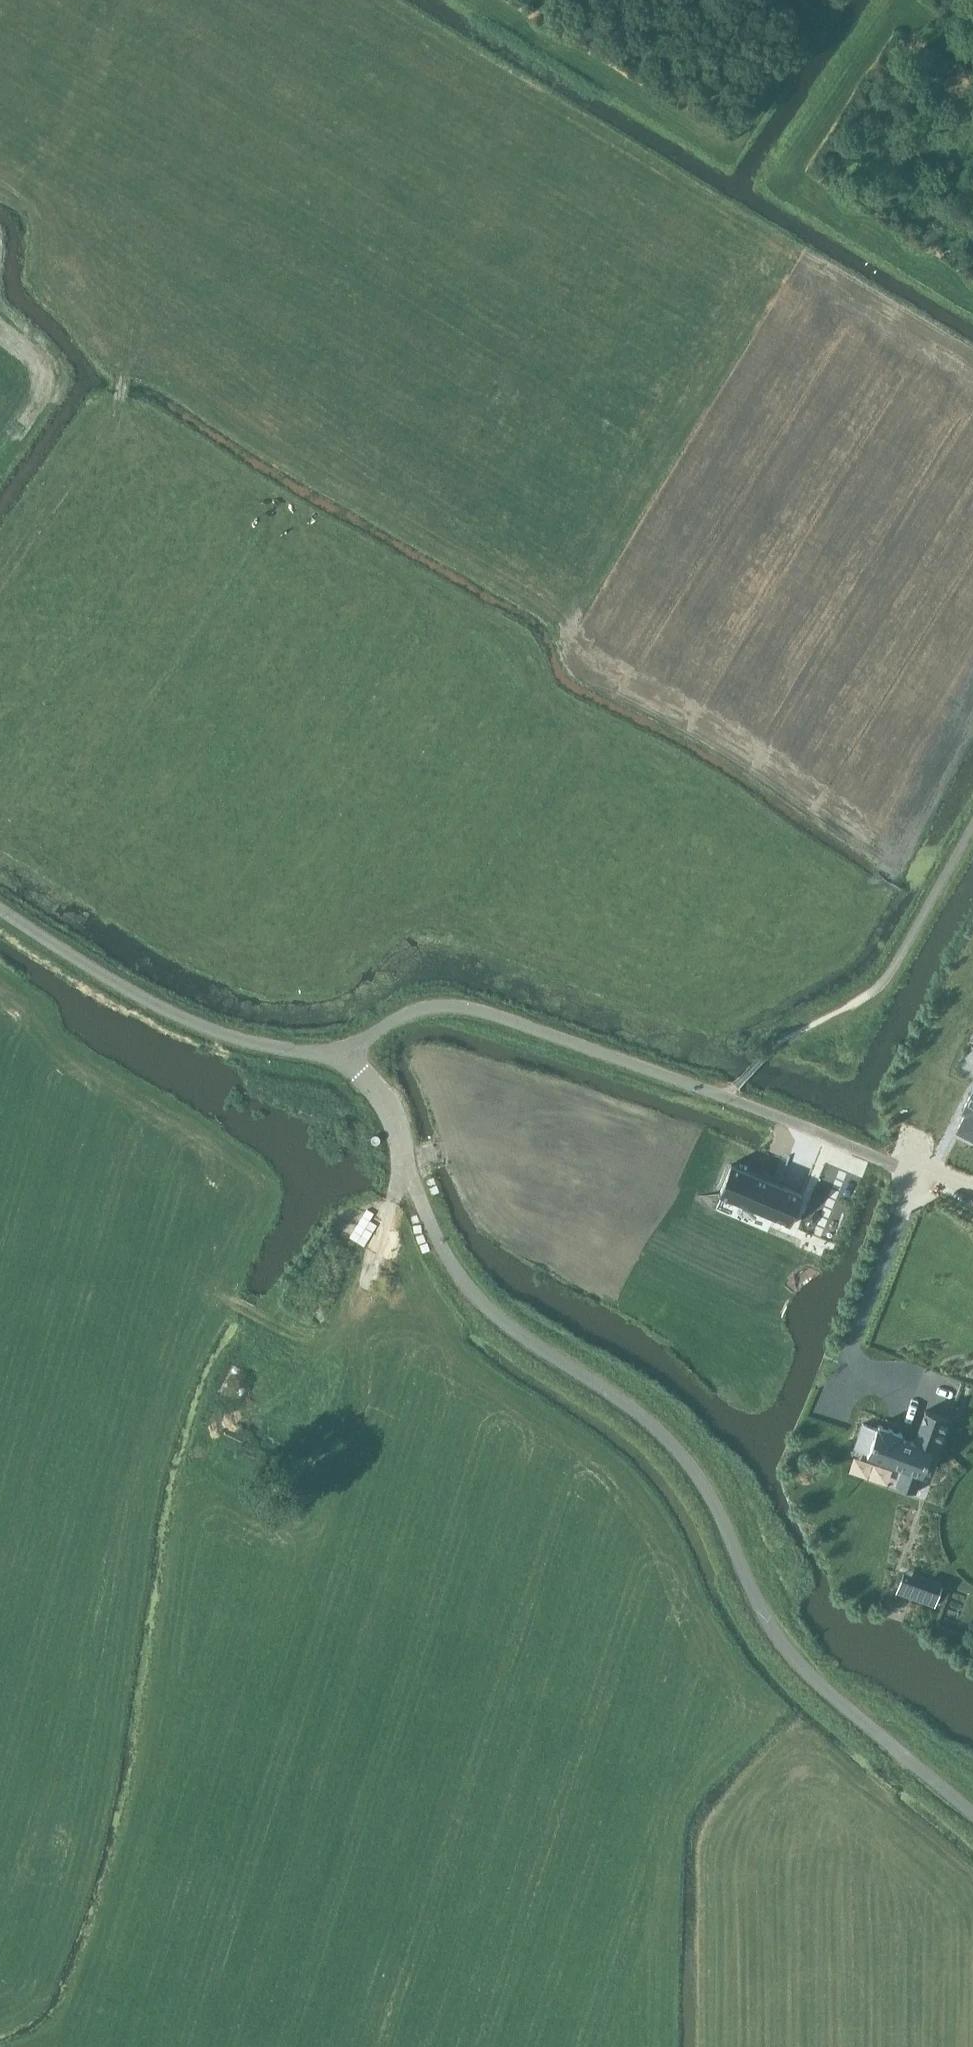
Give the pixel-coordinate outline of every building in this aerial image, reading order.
[(957,1131),(972,1140),(972,1091),(963,1110),(962,1112),(964,1113),(966,1114),(957,1131)] [(740,1144),(737,1152),(731,1165),(732,1165),(728,1174),(751,1185),(755,1176),(757,1176),(766,1156),(740,1144)] [(834,1208),(764,1179),(753,1208),(823,1238),(834,1208)] [(863,1423),(854,1448),(868,1453),(867,1454),(903,1467),(897,1486),(916,1493),(929,1456),(937,1459),(951,1420),(925,1411),(915,1441),(902,1436),(903,1433),(879,1425),(878,1427),(877,1427),(876,1428),(863,1423)] [(838,1501),(842,1485),(830,1482),(826,1499),(838,1501)] [(921,1579),(914,1598),(934,1606),(941,1587),(921,1579)]
